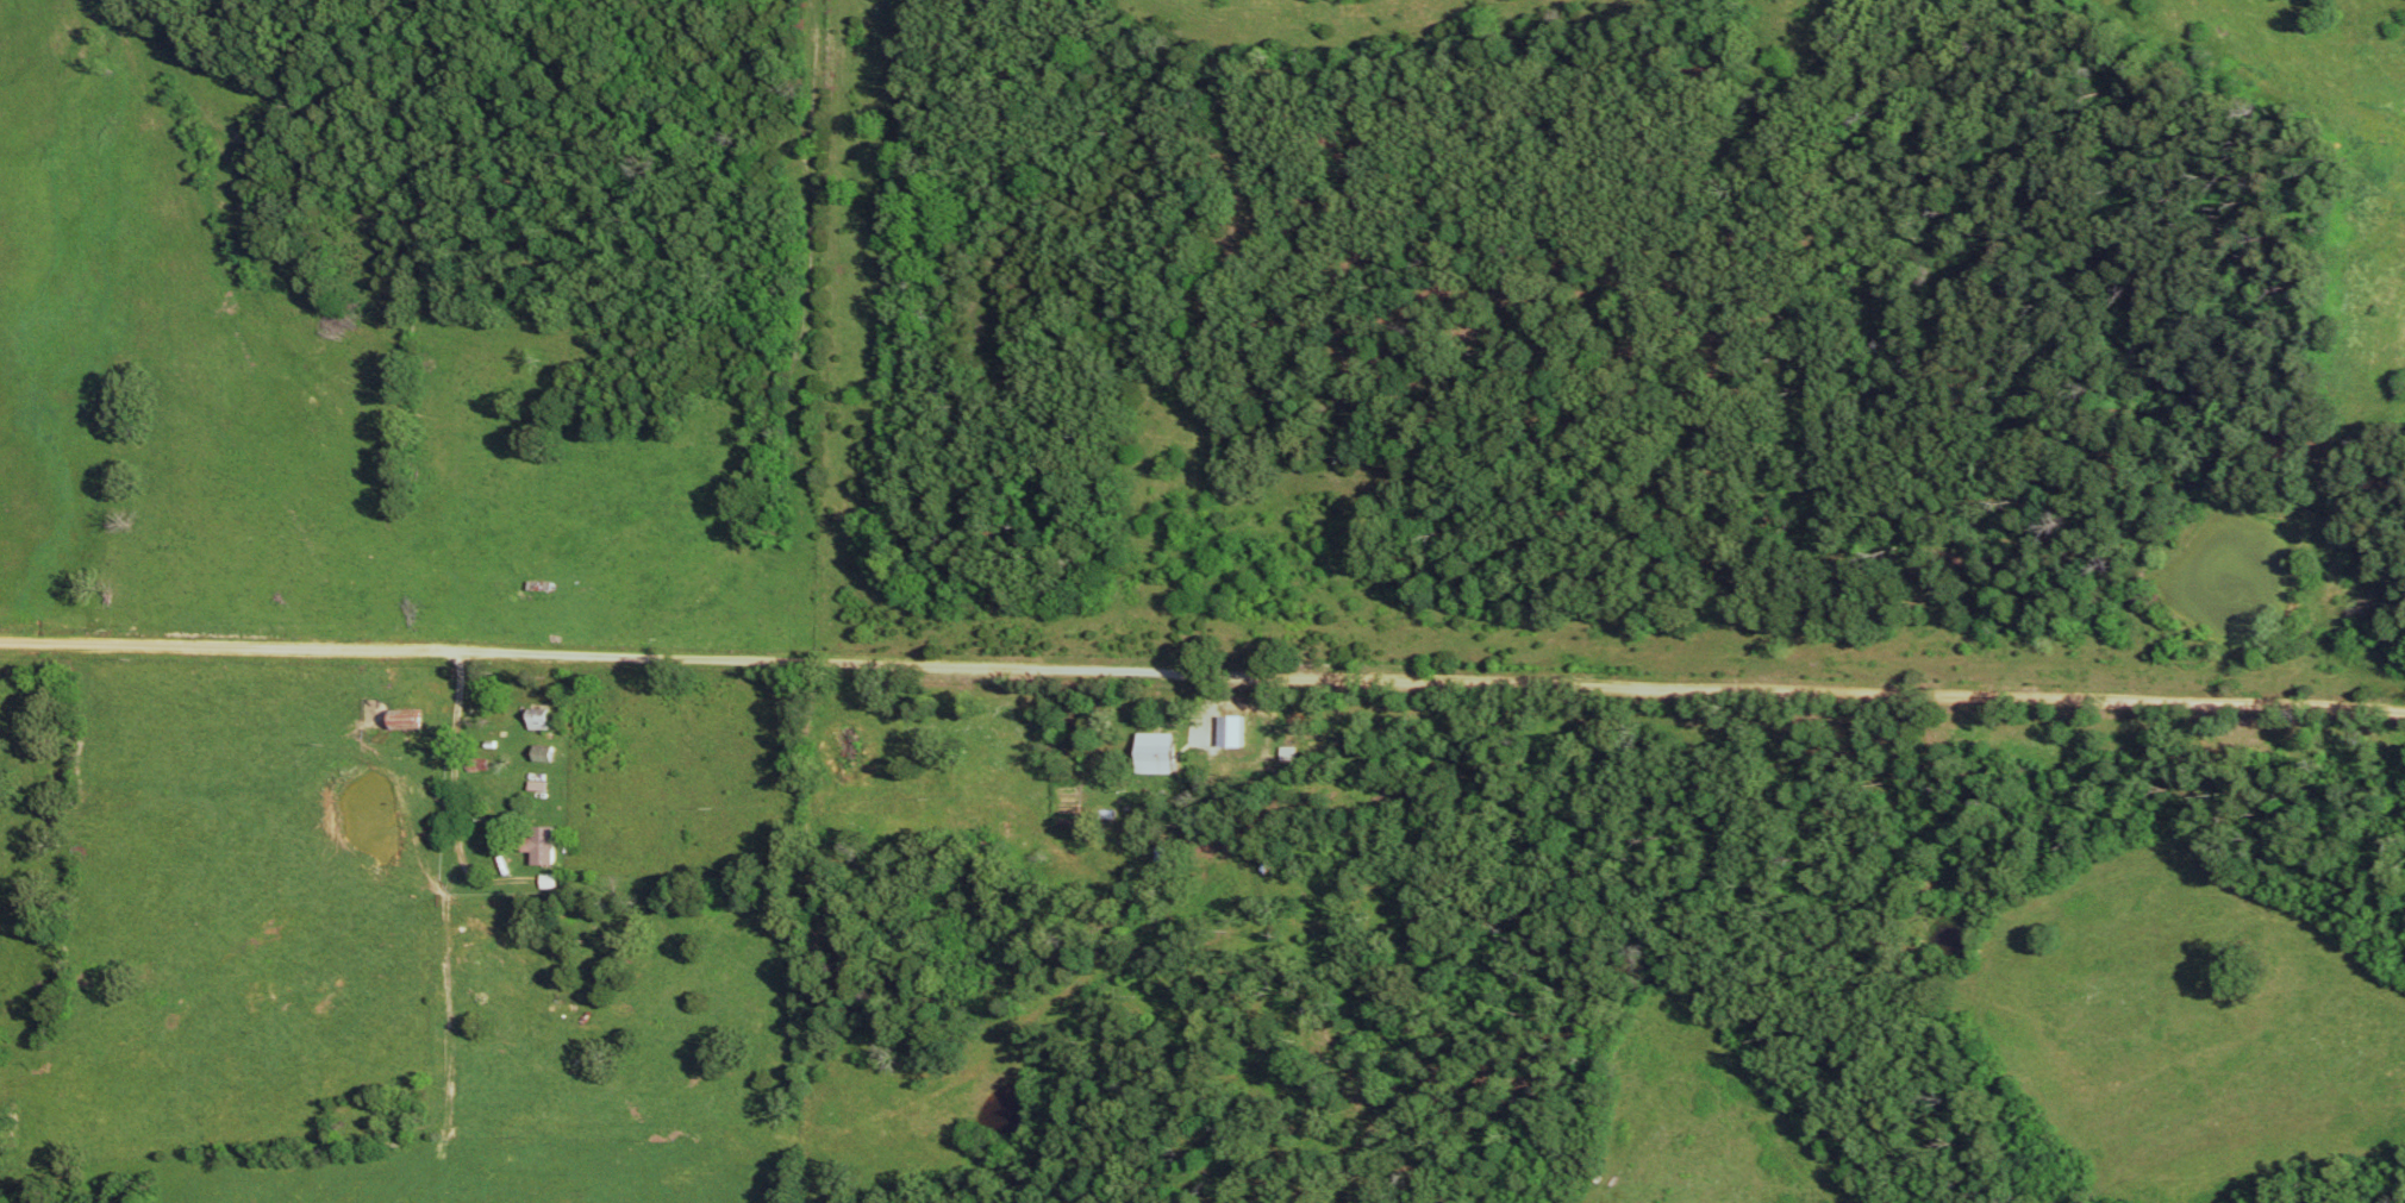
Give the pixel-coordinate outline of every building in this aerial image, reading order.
[(548,588),(526,588),(526,596),(548,596),(548,588)] [(547,711),(528,711),(528,735),(547,735),(547,711)] [(417,735),(416,715),(386,716),(387,736),(417,735)] [(1173,738),(1137,738),(1137,779),(1173,779),(1173,738)] [(552,832),(530,832),(530,844),(521,844),(521,857),(530,857),(530,871),(552,871),(552,832)]
